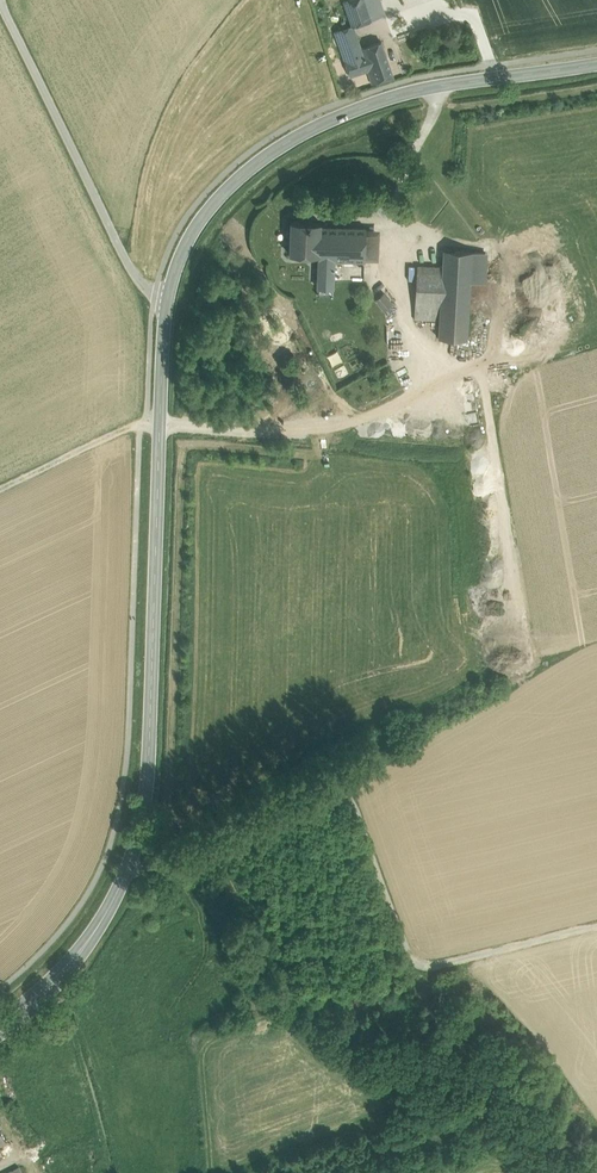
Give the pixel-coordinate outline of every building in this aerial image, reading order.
[(343,0),(352,26),(373,19),(371,12),(367,0),(345,0),(343,0)] [(371,12),(382,8),(380,0),(367,0),(371,12)] [(382,8),(371,12),(373,19),(385,15),(382,8)] [(350,42),(348,34),(337,38),(345,62),(363,56),(360,46),(358,39),(350,42)] [(381,42),(365,47),(364,45),(360,46),(363,56),(368,71),(372,84),(394,77),(381,42)] [(363,56),(345,62),(350,77),(368,71),(363,56)] [(321,222),(291,221),(290,254),(319,255),(320,255),(321,226),(321,222)] [(366,228),(321,226),(320,255),(319,255),(318,260),(335,260),(365,261),(366,228)] [(473,252),(444,250),(442,282),(440,320),(439,338),(467,339),(473,252)] [(335,260),(318,260),(318,279),(334,279),(335,260)] [(442,282),(416,281),(414,319),(440,320),(442,282)] [(392,304),(383,293),(375,299),(385,310),(392,304)]
